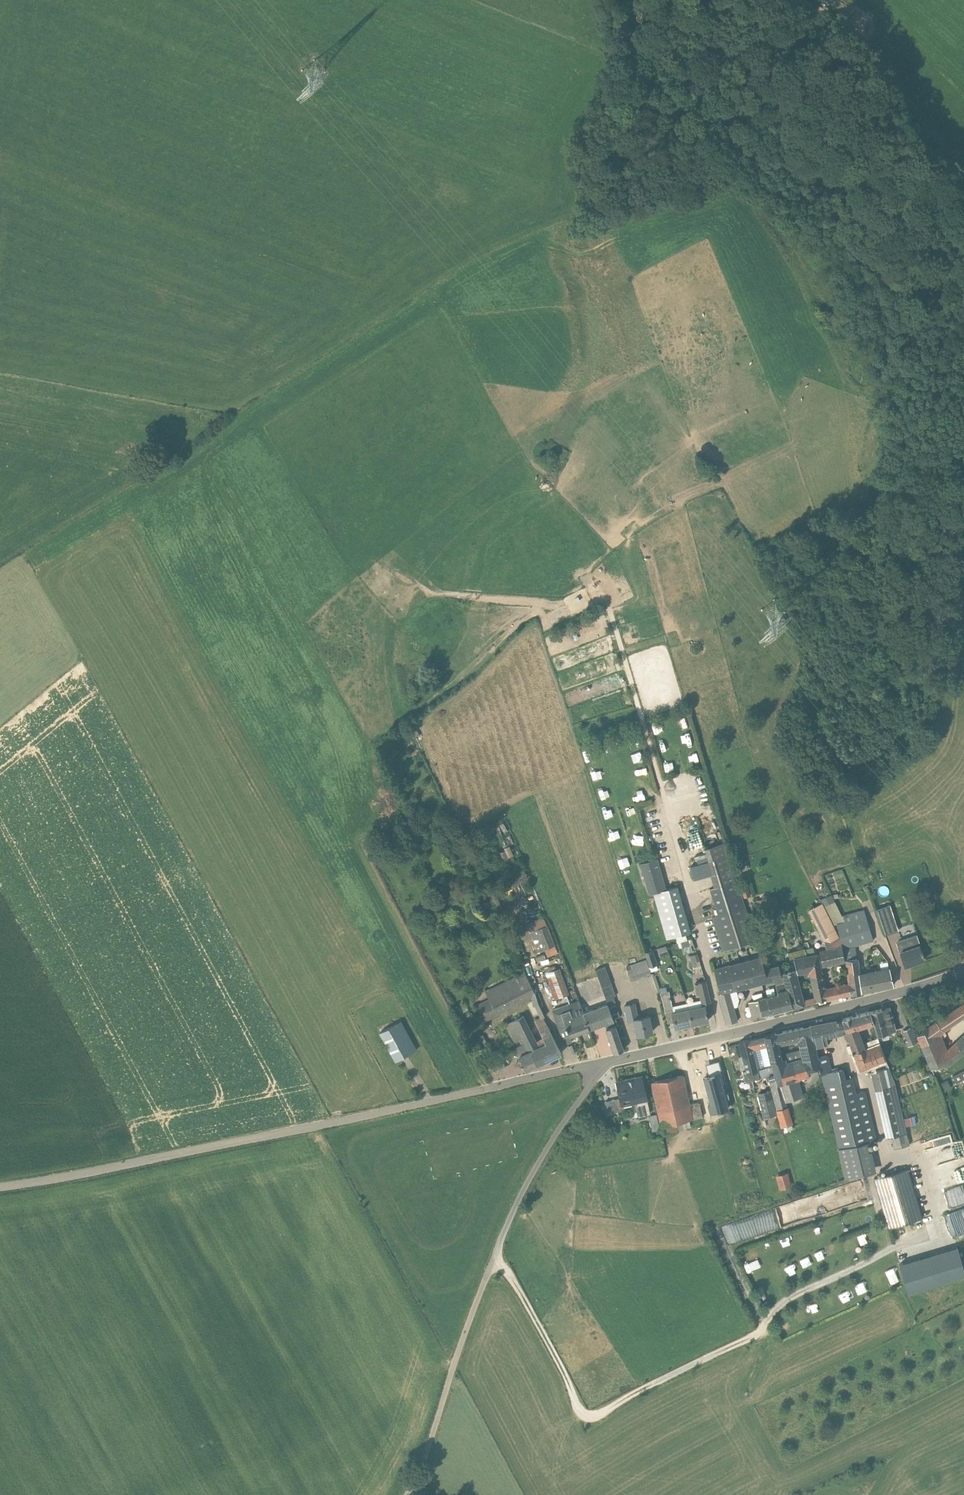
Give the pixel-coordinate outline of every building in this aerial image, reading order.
[(415,742),(420,739),(415,728),(410,731),(415,742)] [(756,941),(754,935),(729,854),(725,842),(705,848),(717,887),(709,889),(717,915),(711,917),(722,951),(729,950),(756,941)] [(504,860),(515,856),(511,846),(500,850),(504,860)] [(619,862),(628,861),(626,851),(617,853),(619,862)] [(666,939),(690,932),(677,886),(666,889),(657,859),(640,864),(649,894),(653,893),(666,939)] [(741,871),(748,869),(745,861),(738,863),(741,871)] [(744,897),(751,895),(747,883),(740,886),(744,897)] [(820,900),(822,903),(831,921),(842,916),(833,899),(838,897),(837,894),(832,895),(831,894),(820,900)] [(822,966),(845,961),(842,950),(839,938),(833,926),(831,921),(822,903),(809,910),(825,943),(826,948),(818,950),(822,966)] [(891,906),(877,911),(885,935),(898,931),(891,906)] [(864,910),(842,916),(831,921),(833,926),(836,924),(840,938),(839,938),(842,950),(855,946),(873,941),(864,910)] [(543,917),(534,921),(524,925),(535,953),(544,949),(547,955),(557,951),(554,944),(555,944),(548,925),(546,925),(543,917)] [(916,936),(897,942),(905,966),(924,959),(922,954),(923,954),(922,951),(921,952),(919,945),(916,936)] [(692,938),(677,942),(679,948),(682,947),(684,954),(692,952),(690,945),(693,944),(692,938)] [(668,954),(665,946),(657,949),(660,957),(668,954)] [(850,994),(862,991),(860,978),(860,973),(855,946),(842,950),(845,961),(848,983),(850,994)] [(789,994),(793,1006),(804,1004),(803,998),(797,974),(806,972),(803,959),(807,958),(806,955),(804,948),(788,952),(789,959),(794,958),(795,958),(793,958),(796,969),(783,972),(789,994)] [(649,967),(657,964),(653,950),(645,953),(649,967)] [(692,963),(699,960),(697,953),(690,956),(692,963)] [(818,953),(806,955),(807,958),(803,959),(806,972),(807,976),(809,976),(823,973),(818,953)] [(765,969),(761,957),(714,969),(720,993),(774,979),(775,983),(783,981),(779,965),(765,969)] [(646,960),(626,966),(631,981),(651,974),(646,960)] [(604,966),(595,970),(607,1004),(613,1019),(620,1017),(614,1002),(615,1002),(613,997),(615,996),(604,966)] [(881,968),(866,972),(867,976),(860,978),(862,991),(893,985),(889,966),(881,968)] [(547,977),(550,985),(555,1000),(569,995),(559,968),(546,973),(547,977)] [(545,1017),(524,972),(485,992),(489,999),(475,1006),(483,1023),(531,998),(541,1019),(545,1017)] [(823,973),(809,976),(813,996),(814,1001),(850,994),(848,983),(826,987),(823,973)] [(687,1007),(691,1024),(708,1020),(704,1003),(711,1002),(706,980),(696,983),(700,1000),(686,1004),(687,1007)] [(793,1006),(788,994),(787,989),(785,989),(783,981),(775,983),(778,992),(758,998),(758,999),(757,999),(762,1014),(793,1006)] [(667,991),(660,993),(668,1023),(674,1022),(676,1028),(691,1024),(687,1007),(686,1004),(672,1007),(668,991),(667,991)] [(718,997),(727,1024),(737,1021),(729,994),(718,997)] [(748,1001),(750,1007),(752,1017),(762,1014),(757,999),(748,1001)] [(578,1000),(571,1003),(557,1008),(552,1010),(562,1038),(564,1037),(565,1042),(571,1039),(570,1035),(589,1028),(584,1013),(578,1000)] [(935,1019),(916,1033),(931,1067),(935,1075),(948,1069),(945,1065),(962,1054),(963,1052),(963,1035),(947,1048),(940,1034),(944,1031),(944,1030),(962,1018),(963,1021),(963,1002),(962,1003),(935,1020),(935,1019)] [(607,1004),(584,1013),(589,1028),(604,1023),(613,1019),(607,1004)] [(637,1035),(653,1031),(649,1016),(638,1018),(634,1004),(624,1006),(628,1021),(633,1020),(637,1035)] [(882,1008),(870,1011),(869,1012),(873,1024),(877,1036),(895,1031),(889,1007),(882,1010),(882,1008)] [(908,1009),(913,1017),(917,1014),(912,1007),(908,1009)] [(869,1012),(843,1019),(846,1029),(842,1031),(843,1033),(845,1037),(848,1036),(854,1054),(866,1050),(858,1028),(873,1024),(869,1012)] [(519,1039),(522,1046),(514,1049),(526,1070),(561,1053),(543,1018),(536,1021),(546,1042),(539,1045),(523,1015),(514,1019),(505,1024),(514,1042),(519,1039)] [(615,1026),(613,1019),(604,1023),(606,1029),(613,1026),(615,1026)] [(846,1029),(843,1019),(830,1021),(814,1024),(820,1048),(828,1047),(825,1037),(834,1035),(838,1035),(837,1034),(843,1033),(842,1031),(846,1029)] [(380,1032),(396,1061),(417,1050),(401,1021),(380,1032)] [(806,1077),(820,1073),(818,1058),(816,1049),(820,1048),(814,1024),(779,1032),(782,1044),(797,1041),(798,1044),(801,1058),(786,1062),(785,1059),(772,1062),(773,1066),(775,1072),(776,1075),(766,1078),(767,1082),(769,1081),(781,1127),(786,1126),(787,1131),(793,1130),(792,1124),(793,1124),(786,1107),(784,1102),(803,1097),(797,1080),(800,1080),(799,1078),(806,1076),(806,1077)] [(483,1034),(481,1036),(476,1026),(467,1031),(471,1040),(472,1040),(476,1048),(487,1043),(483,1034)] [(621,1041),(616,1026),(606,1030),(614,1052),(623,1049),(621,1041)] [(919,1043),(911,1027),(903,1030),(907,1039),(905,1041),(907,1047),(919,1043)] [(782,1044),(779,1032),(775,1033),(750,1039),(759,1070),(760,1072),(762,1078),(766,1077),(766,1078),(776,1075),(775,1072),(773,1066),(772,1062),(785,1059),(785,1058),(782,1059),(779,1045),(782,1044)] [(745,1082),(748,1082),(750,1088),(754,1087),(752,1080),(762,1078),(760,1072),(759,1070),(750,1039),(739,1042),(746,1071),(743,1072),(745,1082)] [(739,1059),(738,1054),(735,1044),(727,1046),(731,1061),(739,1059)] [(854,1054),(860,1070),(886,1061),(880,1044),(866,1050),(854,1054)] [(839,1149),(877,1140),(865,1092),(856,1093),(852,1077),(845,1078),(843,1068),(831,1071),(829,1062),(827,1055),(818,1058),(820,1073),(823,1084),(839,1149)] [(890,1067),(871,1072),(887,1138),(891,1137),(907,1133),(890,1067)] [(963,1079),(963,1070),(953,1076),(956,1083),(963,1079)] [(651,1082),(663,1134),(677,1131),(677,1130),(691,1127),(689,1120),(693,1119),(690,1104),(683,1075),(651,1082)] [(650,1114),(645,1092),(643,1082),(638,1084),(636,1077),(617,1081),(616,1081),(618,1090),(619,1090),(621,1098),(613,1100),(605,1102),(608,1114),(624,1110),(623,1106),(635,1104),(638,1117),(650,1114)] [(940,1083),(945,1091),(951,1088),(947,1080),(940,1083)] [(763,1117),(776,1114),(770,1091),(758,1094),(763,1117)] [(700,1102),(690,1104),(693,1119),(703,1117),(700,1102)] [(655,1114),(649,1115),(651,1123),(657,1122),(655,1114)] [(907,1133),(891,1137),(894,1149),(909,1145),(907,1133)] [(838,1150),(845,1178),(877,1170),(870,1142),(838,1150)] [(888,1228),(889,1228),(922,1218),(907,1169),(873,1179),(888,1228)] [(792,1186),(788,1172),(776,1175),(780,1190),(792,1186)] [(863,1248),(873,1245),(869,1230),(859,1233),(863,1248)] [(963,1275),(955,1246),(898,1263),(906,1291),(963,1275)] [(886,1270),(889,1282),(896,1280),(893,1268),(886,1270)]
